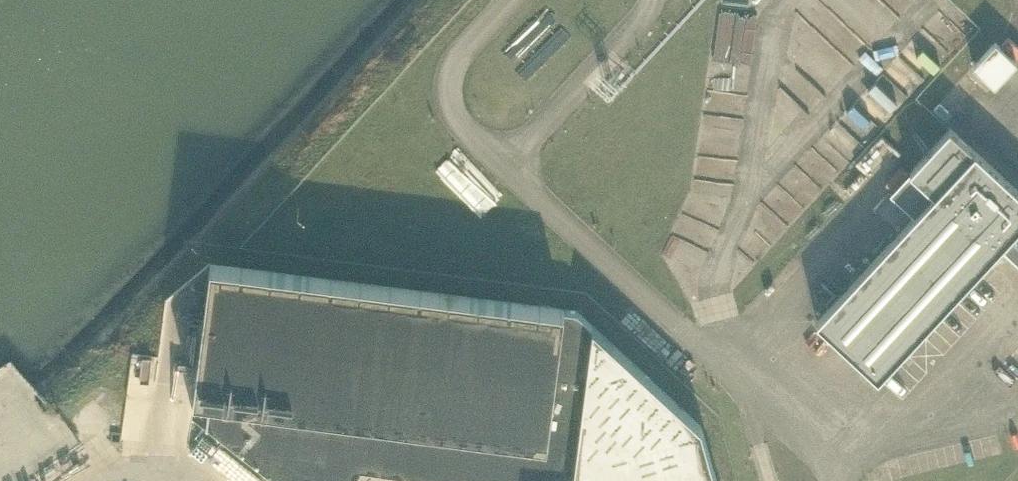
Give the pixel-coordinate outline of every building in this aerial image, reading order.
[(849,72),(882,38),(855,13),(823,47),(849,72)] [(1016,62),(995,42),(972,66),(994,86),(1016,62)] [(950,127),(910,171),(934,194),(817,321),(878,378),(1003,244),(1017,258),(1017,190),(950,127)] [(218,268),(195,388),(183,403),(280,480),(350,480),(362,466),(474,480),(717,480),(701,426),(578,310),(218,268)]
